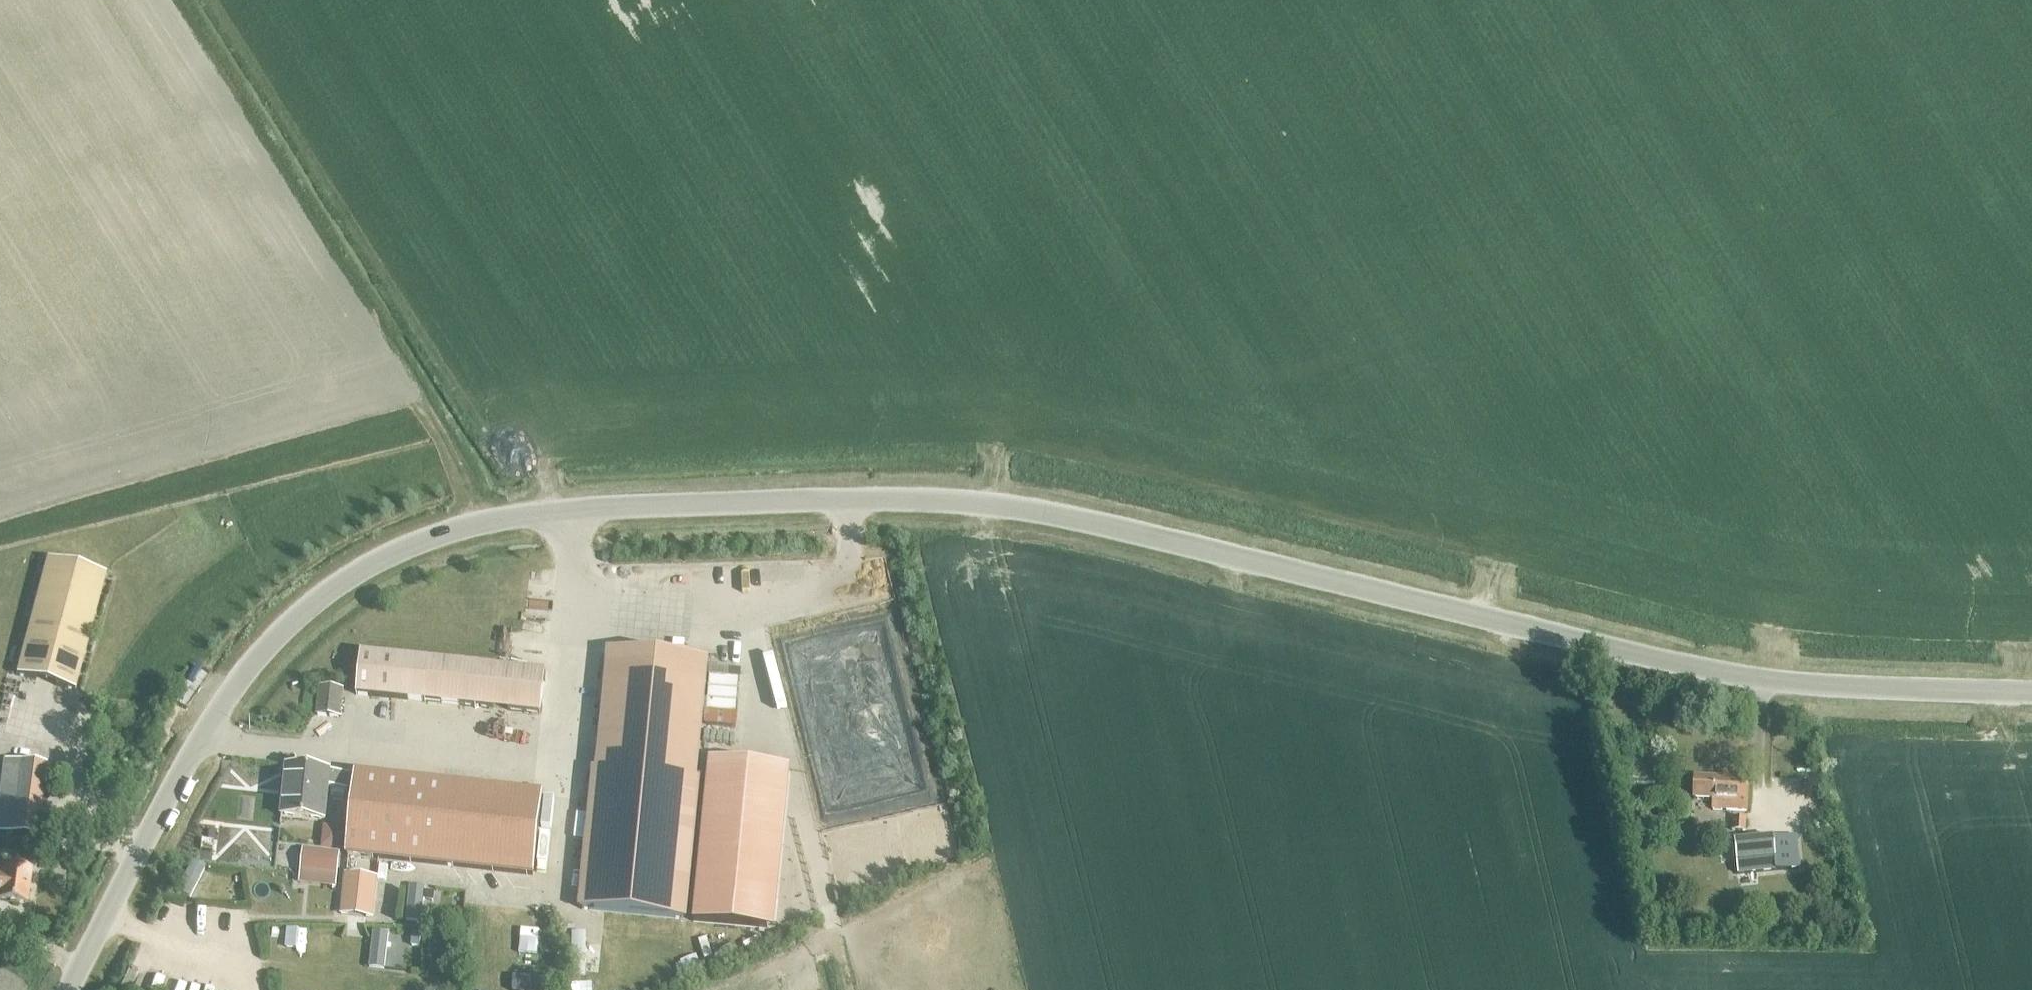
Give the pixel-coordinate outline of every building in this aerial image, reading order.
[(16,675),(74,690),(105,574),(47,559),(16,675)] [(706,659),(607,650),(577,909),(682,917),(706,659)] [(359,694),(541,714),(545,673),(363,654),(359,694)] [(317,715),(342,716),(344,687),(319,685),(317,715)] [(35,838),(45,766),(4,760),(0,786),(0,833),(35,838)] [(782,768),(708,761),(693,922),(767,929),(782,768)] [(283,792),(327,797),(328,788),(350,790),(352,778),(329,775),(330,773),(286,768),(283,792)] [(356,774),(347,855),(346,874),(359,876),(361,856),(532,875),(541,795),(356,774)] [(1709,807),(1746,810),(1748,781),(1692,778),(1690,799),(1709,800),(1709,807)] [(325,820),(327,797),(283,792),(281,816),(325,820)] [(1729,827),(1745,828),(1745,819),(1729,818),(1729,827)] [(1733,842),(1736,873),(1798,867),(1795,836),(1733,842)] [(315,877),(339,880),(342,856),(318,853),(315,877)] [(173,889),(191,898),(206,867),(188,858),(173,889)] [(26,904),(31,869),(2,865),(0,875),(0,901),(26,904)] [(359,876),(346,874),(342,914),(372,917),(376,878),(359,876)]
